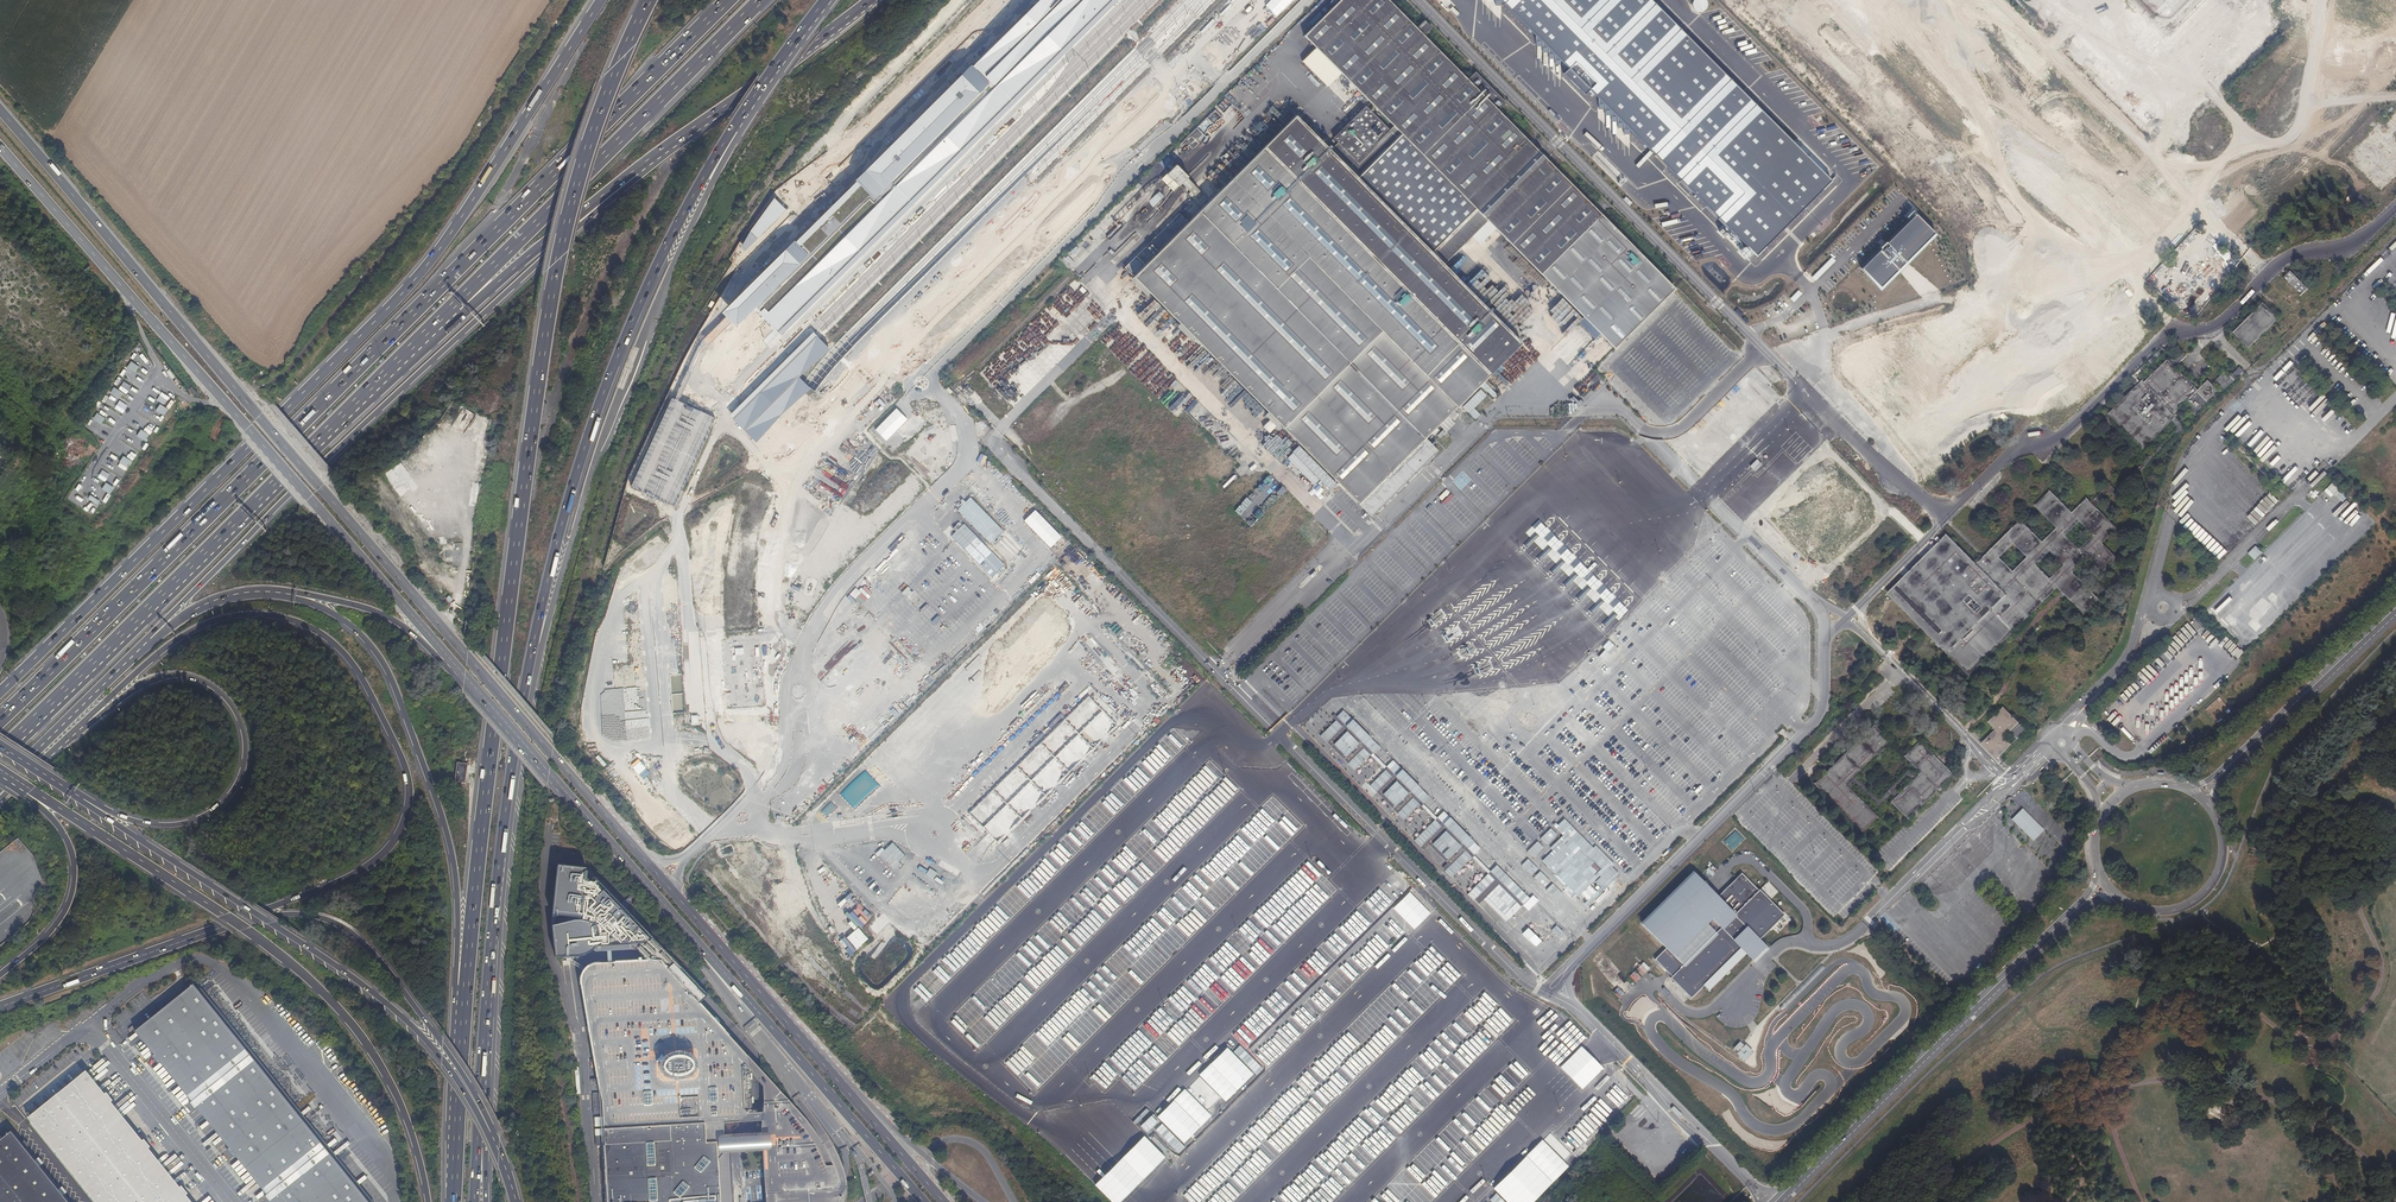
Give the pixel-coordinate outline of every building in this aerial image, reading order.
[(965,69),(963,67),(849,180),(855,184),(720,305),(734,320),(760,299),(783,324),(1109,0),(1034,0),(965,69)] [(1392,125),(1402,135),(1475,208),(1487,220),(1613,347),(1614,348),(1673,288),(1548,161),(1537,150),(1452,64),(1423,35),(1416,28),(1388,0),(1340,0),(1304,36),(1370,102),(1392,125)] [(1756,253),(1831,178),(1652,0),(1502,0),(1756,253)] [(2045,4),(2037,4),(2053,20),(2038,34),(2046,42),(2056,32),(2059,26),(2103,71),(2094,89),(2150,147),(2181,116),(2167,102),(2265,6),(2254,5),(2260,0),(2041,0),(2045,4)] [(1479,83),(1483,88),(1486,85),(1474,72),(1468,78),(1475,86),(1479,83)] [(1326,145),(1357,178),(1402,135),(1370,102),(1326,145)] [(1326,145),(1296,115),(1188,222),(1179,213),(1125,268),(1371,517),(1438,450),(1426,438),(1522,343),(1443,264),(1431,252),(1357,178),(1326,145)] [(1133,187),(1141,196),(1145,192),(1138,184),(1133,187)] [(1155,209),(1166,194),(1159,189),(1148,203),(1155,209)] [(786,210),(772,196),(740,245),(743,248),(786,210)] [(1475,208),(1431,252),(1443,264),(1487,220),(1475,208)] [(1913,212),(1859,266),(1878,285),(1932,231),(1913,212)] [(1069,252),(1072,256),(1079,250),(1075,246),(1069,252)] [(1070,265),(1073,263),(1068,255),(1065,257),(1070,265)] [(2309,289),(2291,271),(2284,278),(2301,296),(2309,289)] [(2128,288),(2124,292),(2130,298),(2134,294),(2128,288)] [(1501,311),(1511,306),(1509,302),(1499,308),(1501,311)] [(2264,304),(2235,333),(2250,348),(2279,319),(2264,304)] [(1774,342),(1806,332),(1804,323),(1772,333),(1774,342)] [(829,347),(813,331),(729,414),(756,441),(810,388),(799,377),(829,347)] [(853,360),(866,348),(860,342),(847,354),(853,360)] [(920,355),(924,350),(918,345),(913,350),(920,355)] [(846,360),(843,363),(850,368),(852,366),(846,360)] [(2146,384),(2143,381),(2111,415),(2145,448),(2177,416),(2176,415),(2187,404),(2196,414),(2208,403),(2198,392),(2200,391),(2169,360),(2146,384)] [(136,373),(140,367),(132,362),(128,368),(136,373)] [(2230,379),(2225,374),(2216,383),(2225,392),(2240,376),(2237,372),(2230,379)] [(1594,383),(1600,377),(1597,373),(1590,380),(1594,383)] [(1579,383),(1572,390),(1580,398),(1587,391),(1579,383)] [(1480,414),(1477,411),(1490,399),(1480,389),(1462,407),(1474,420),(1480,414)] [(863,407),(869,399),(859,393),(854,400),(863,407)] [(153,410),(148,419),(158,424),(168,409),(161,404),(156,412),(153,410)] [(858,411),(849,405),(843,413),(852,419),(858,411)] [(465,408),(453,426),(465,434),(477,415),(465,408)] [(907,419),(896,408),(875,430),(886,441),(907,419)] [(2009,419),(2005,412),(1999,418),(2005,422),(2009,419)] [(101,423),(105,417),(97,413),(94,419),(101,423)] [(1269,421),(1262,428),(1269,434),(1275,427),(1269,421)] [(144,429),(151,433),(155,427),(148,423),(144,429)] [(146,441),(149,434),(141,430),(138,437),(146,441)] [(844,441),(847,433),(839,431),(837,439),(844,441)] [(828,452),(825,458),(836,465),(845,451),(830,441),(824,450),(828,452)] [(128,467),(132,461),(124,455),(120,462),(128,467)] [(103,489),(110,493),(114,488),(107,483),(103,489)] [(1445,505),(1453,498),(1447,490),(1438,497),(1441,501),(1442,501),(1445,505)] [(1949,536),(1890,594),(1948,653),(1993,609),(2015,632),(2059,588),(2085,614),(2100,599),(2074,573),(2088,558),(2103,573),(2118,559),(2103,544),(2118,530),(2088,500),(2074,515),(2052,492),(2037,507),(2059,529),(2044,544),(2022,522),(1978,566),(1949,536)] [(946,533),(998,587),(1024,562),(1021,559),(1026,555),(969,495),(963,501),(960,498),(952,506),(975,530),(972,534),(959,520),(946,533)] [(1062,537),(1035,510),(1024,521),(1050,548),(1062,537)] [(832,628),(844,640),(866,619),(855,607),(832,628)] [(646,676),(613,679),(619,742),(651,739),(647,697),(647,689),(651,689),(650,684),(658,684),(659,688),(660,687),(661,700),(668,699),(668,693),(672,693),(672,690),(679,689),(678,685),(680,685),(679,678),(671,679),(670,664),(658,665),(659,672),(646,674),(646,676)] [(861,681),(851,690),(857,696),(866,687),(861,681)] [(1789,681),(1785,685),(1787,687),(1779,696),(1786,703),(1799,689),(1789,681)] [(1086,697),(1060,722),(1057,735),(1061,729),(1059,739),(1056,742),(1047,740),(1044,747),(1048,749),(1047,754),(1054,755),(1053,759),(1051,760),(1058,764),(1054,768),(1070,771),(1080,761),(1078,759),(1089,749),(1090,747),(1092,737),(1088,733),(1083,732),(1080,730),(1082,720),(1097,706),(1099,697),(1092,690),(1088,694),(1086,697)] [(2005,709),(1991,723),(1997,730),(1986,741),(1994,748),(1992,750),(1998,756),(2010,744),(2004,738),(2011,731),(2018,739),(2026,730),(2005,709)] [(698,725),(698,715),(689,715),(690,725),(698,725)] [(2119,729),(2125,722),(2121,719),(2116,726),(2119,729)] [(862,730),(866,724),(860,720),(855,726),(862,730)] [(2122,732),(2128,726),(2125,724),(2120,730),(2122,732)] [(1874,727),(1816,785),(1862,833),(1877,817),(1845,785),(1889,741),(1874,727)] [(1953,775),(1920,743),(1905,758),(1921,774),(1892,802),(1909,819),(1953,775)] [(1391,754),(1360,787),(1372,798),(1403,765),(1391,754)] [(467,764),(457,762),(455,782),(465,783),(467,764)] [(1003,776),(968,814),(996,840),(1002,834),(994,817),(998,812),(1008,808),(1012,816),(1016,814),(1017,817),(1019,818),(1028,808),(1025,806),(1021,798),(1014,792),(1026,780),(1034,788),(1028,775),(1039,763),(1023,771),(1025,772),(1023,775),(1013,779),(1005,771),(1010,782),(1007,783),(1003,776)] [(1035,788),(1038,792),(1046,784),(1041,778),(1037,782),(1039,784),(1035,788)] [(826,816),(837,807),(831,800),(820,810),(826,816)] [(2023,808),(2012,819),(2033,840),(2044,829),(2023,808)] [(1732,850),(1744,839),(1736,830),(1724,841),(1732,850)] [(890,842),(883,850),(880,848),(875,854),(892,870),(905,856),(890,842)] [(1129,893),(1132,889),(1130,890),(1123,884),(1121,887),(1119,877),(1108,879),(1110,873),(1106,873),(1107,878),(1100,873),(1102,873),(1101,865),(1098,872),(1102,900),(1110,903),(1112,900),(1118,904),(1114,905),(1121,907),(1121,911),(1125,906),(1126,914),(1129,910),(1133,913),(1134,910),(1125,907),(1137,905),(1129,902),(1130,901),(1129,893)] [(1692,870),(1643,922),(1667,946),(1656,957),(1673,974),(1672,976),(1692,996),(1743,945),(1742,943),(1754,932),(1760,937),(1784,912),(1760,884),(1759,885),(1742,869),(1718,894),(1711,887),(1692,870)] [(898,889),(892,897),(896,900),(902,893),(898,889)] [(1509,909),(1498,920),(1508,931),(1522,919),(1519,916),(1517,918),(1509,909)] [(1772,926),(1779,932),(1788,922),(1782,916),(1772,926)] [(920,939),(929,937),(928,936),(927,929),(929,929),(935,923),(931,920),(929,922),(929,923),(926,926),(925,921),(922,922),(917,927),(919,929),(916,932),(916,934),(910,935),(911,939),(913,937),(915,939),(917,939),(921,943),(920,939)] [(719,1196),(726,1196),(725,1182),(725,1166),(719,1161),(726,1152),(725,1124),(737,1123),(745,1121),(752,1112),(753,1105),(751,1068),(751,1066),(750,1063),(748,1057),(746,1053),(738,1045),(726,1054),(725,1053),(725,1052),(724,1051),(726,1050),(724,1046),(730,1041),(727,1037),(729,1035),(695,998),(690,1003),(681,993),(686,988),(685,987),(684,989),(680,985),(682,983),(668,969),(663,965),(658,962),(651,961),(600,964),(589,968),(585,972),(583,977),(583,982),(584,990),(588,989),(590,999),(586,1000),(591,1029),(592,1029),(593,1035),(592,1035),(598,1079),(593,1080),(593,1083),(599,1082),(600,1095),(593,1095),(595,1115),(603,1115),(603,1130),(603,1137),(596,1137),(597,1146),(605,1146),(608,1193),(604,1193),(604,1201),(720,1201),(719,1196)] [(1643,962),(1629,976),(1635,982),(1649,968),(1643,962)] [(314,1136),(192,985),(137,1030),(155,1053),(151,1056),(157,1064),(161,1060),(193,1100),(189,1104),(195,1111),(199,1107),(231,1146),(226,1150),(232,1157),(237,1153),(269,1192),(264,1196),(268,1201),(272,1201),(274,1200),(276,1201),(367,1201),(324,1148),(314,1136)] [(1619,998),(1624,993),(1617,987),(1613,992),(1619,998)] [(686,988),(681,993),(690,1003),(695,998),(686,988)] [(984,1025),(985,1026),(998,1026),(998,1024),(987,1025),(992,1022),(998,1022),(1000,1020),(1000,1015),(1006,1015),(1004,1011),(1001,1006),(1001,1004),(996,1004),(995,998),(994,995),(989,995),(989,997),(985,991),(985,999),(987,1002),(993,1002),(988,1005),(984,1005),(984,1025)] [(1758,1042),(1748,1033),(1742,1039),(1752,1049),(1758,1042)] [(738,1045),(729,1035),(727,1037),(730,1041),(724,1046),(726,1050),(724,1051),(725,1052),(725,1053),(726,1054),(738,1045)] [(1740,1041),(1732,1049),(1744,1060),(1752,1052),(1740,1041)] [(183,1197),(187,1194),(181,1187),(177,1190),(146,1151),(150,1148),(144,1141),(140,1144),(108,1104),(112,1100),(106,1092),(101,1096),(83,1073),(27,1118),(95,1201),(187,1201),(183,1197)] [(761,1089),(767,1201),(840,1201),(844,1193),(843,1180),(840,1167),(839,1168),(824,1167),(808,1134),(789,1111),(770,1094),(761,1089)] [(1629,1113),(1636,1120),(1646,1111),(1639,1104),(1629,1113)] [(328,1125),(314,1136),(324,1148),(338,1137),(328,1125)] [(10,1132),(0,1140),(0,1201),(67,1201),(10,1132)] [(726,1196),(719,1196),(720,1201),(730,1201),(727,1197),(730,1191),(726,1186),(729,1180),(725,1182),(726,1196)]
